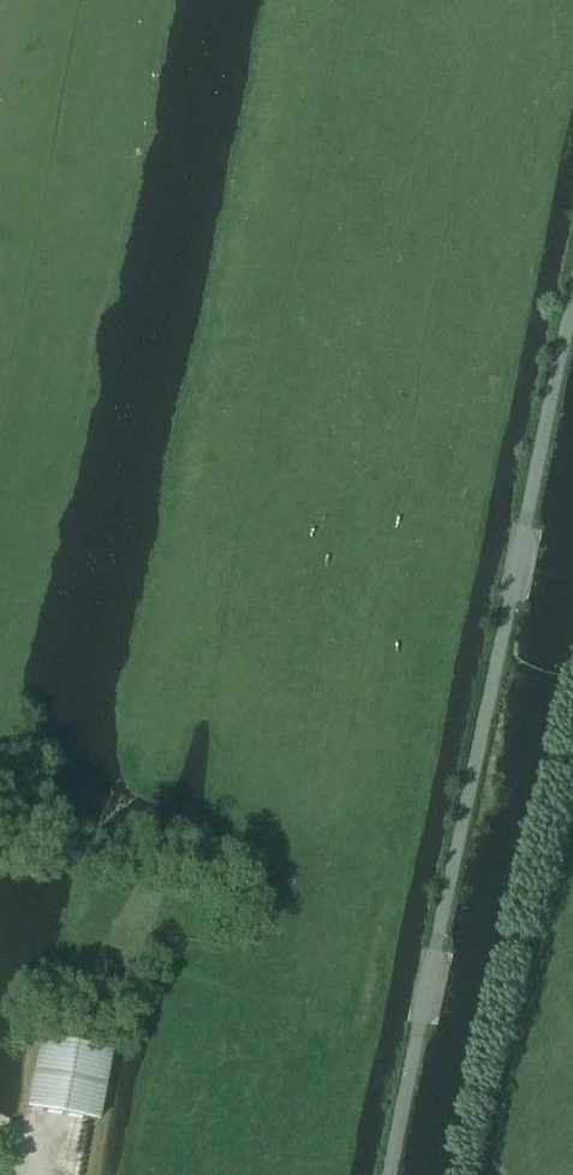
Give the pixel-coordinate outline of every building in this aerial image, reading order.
[(98,1121),(111,1050),(40,1037),(27,1108),(98,1121)]
